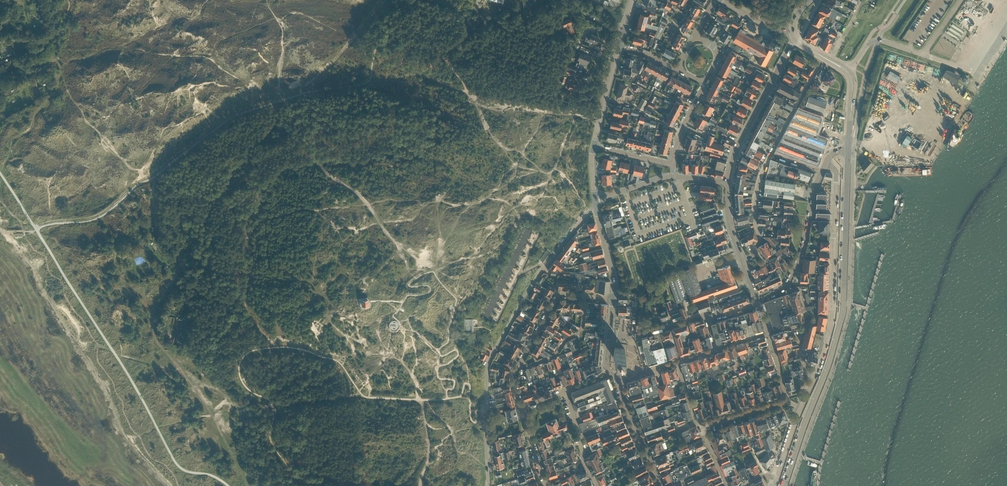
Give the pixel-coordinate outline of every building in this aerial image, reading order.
[(534,0),(522,0),(523,4),(523,9),(524,9),(524,10),(535,8),(534,0)] [(687,8),(697,14),(700,8),(695,5),(693,8),(690,7),(691,7),(684,3),(683,6),(687,8)] [(830,7),(829,9),(823,5),(821,8),(820,8),(820,10),(820,11),(819,11),(827,16),(833,19),(838,10),(830,7)] [(727,20),(727,19),(730,15),(725,12),(727,10),(720,6),(716,12),(723,16),(722,17),(727,20)] [(694,19),(697,14),(687,8),(685,11),(687,12),(686,15),(694,19)] [(818,13),(815,18),(826,24),(827,22),(823,20),(825,16),(818,13)] [(655,25),(656,23),(650,22),(652,18),(648,17),(648,16),(640,14),(638,21),(655,25)] [(680,21),(689,27),(692,21),(685,17),(683,19),(678,17),(676,19),(680,21)] [(725,22),(717,17),(715,20),(724,25),(725,22)] [(571,18),(562,22),(564,26),(566,25),(570,33),(574,31),(570,23),(573,23),(571,18)] [(676,19),(675,18),(674,19),(676,20),(675,22),(680,25),(683,26),(681,29),(686,32),(689,27),(680,21),(676,19)] [(815,18),(812,24),(819,27),(821,24),(826,26),(826,24),(815,18)] [(654,29),(655,25),(638,21),(636,27),(644,29),(645,26),(650,28),(650,27),(652,28),(652,29),(654,29)] [(712,24),(711,23),(706,31),(712,34),(716,27),(717,27),(719,24),(716,23),(716,24),(713,22),(712,24)] [(820,46),(824,37),(816,33),(818,30),(811,26),(805,38),(815,43),(817,39),(819,40),(817,44),(820,46)] [(774,49),(770,47),(768,49),(766,47),(766,46),(762,44),(745,34),(747,32),(741,28),(739,31),(733,41),(761,56),(757,62),(765,66),(773,51),(774,49)] [(824,37),(820,46),(828,51),(837,34),(832,31),(829,30),(829,28),(825,28),(823,32),(826,34),(824,37)] [(720,39),(726,43),(731,36),(728,34),(729,32),(726,30),(725,32),(720,39)] [(587,33),(586,36),(584,42),(583,42),(582,45),(588,47),(589,44),(590,45),(591,41),(596,43),(599,37),(590,34),(590,33),(590,32),(589,32),(588,32),(587,33)] [(670,37),(681,42),(684,37),(678,34),(677,37),(674,36),(675,34),(672,33),(670,36),(670,37)] [(639,37),(634,36),(632,42),(641,45),(642,41),(644,42),(646,36),(640,34),(639,37)] [(670,37),(670,36),(667,34),(666,36),(669,38),(668,40),(671,42),(671,41),(674,42),(672,45),(678,48),(681,42),(670,37)] [(764,42),(762,44),(766,46),(766,47),(768,49),(770,47),(774,49),(777,44),(778,45),(780,42),(774,38),(773,37),(770,36),(768,41),(765,39),(764,42)] [(8,42),(0,45),(4,57),(12,54),(8,42)] [(663,53),(672,58),(675,53),(663,47),(661,50),(664,51),(663,53)] [(589,59),(590,56),(584,54),(586,50),(581,48),(579,52),(581,53),(577,62),(580,63),(581,60),(587,63),(588,62),(589,62),(590,60),(589,59)] [(726,58),(740,65),(741,64),(742,62),(735,59),(737,54),(732,51),(730,53),(729,53),(726,58)] [(802,57),(796,54),(793,61),(800,66),(801,64),(805,66),(806,63),(803,62),(805,58),(802,56),(802,57)] [(633,60),(636,61),(637,58),(631,56),(631,59),(627,58),(626,64),(629,65),(628,67),(642,70),(646,63),(641,61),(639,65),(632,63),(633,60)] [(739,68),(740,65),(726,58),(724,63),(731,67),(732,64),(739,68)] [(645,80),(647,77),(653,64),(648,61),(644,68),(647,70),(646,73),(643,79),(645,80)] [(577,67),(567,63),(565,68),(575,72),(577,67)] [(729,70),(731,67),(724,63),(721,68),(732,74),(733,72),(729,70)] [(655,74),(658,67),(653,64),(647,77),(649,78),(652,72),(655,74)] [(794,75),(793,76),(798,79),(799,79),(801,75),(799,74),(801,72),(790,66),(787,71),(794,75)] [(656,85),(664,70),(658,67),(655,74),(658,75),(656,78),(657,79),(654,84),(656,85)] [(631,71),(624,69),(623,75),(629,77),(630,73),(636,75),(637,73),(639,73),(640,70),(632,68),(631,71)] [(734,75),(732,74),(721,68),(718,73),(725,77),(727,74),(733,77),(734,75)] [(761,82),(764,76),(762,75),(763,73),(756,69),(755,72),(757,73),(754,78),(761,82)] [(656,85),(654,87),(659,90),(661,87),(658,86),(660,81),(661,81),(662,78),(665,79),(668,75),(669,73),(669,72),(664,70),(656,85)] [(955,84),(961,75),(947,70),(943,76),(955,84)] [(829,84),(830,84),(834,77),(826,73),(826,74),(821,71),(818,77),(823,79),(822,80),(823,80),(822,82),(822,83),(827,86),(828,85),(829,84)] [(793,87),(798,79),(793,76),(793,77),(786,73),(783,79),(784,79),(783,81),(793,87)] [(673,86),(676,78),(671,76),(667,83),(673,86)] [(714,82),(727,88),(728,86),(722,83),(724,80),(717,77),(714,82)] [(574,84),(575,80),(569,78),(566,87),(576,91),(576,90),(577,91),(578,89),(577,88),(578,85),(574,84)] [(678,88),(682,81),(676,78),(673,86),(678,88)] [(760,83),(753,80),(751,84),(747,81),(745,83),(753,87),(757,89),(759,86),(760,85),(760,84),(760,83)] [(820,83),(815,80),(811,86),(817,89),(820,83)] [(683,91),(687,84),(682,81),(678,88),(683,91)] [(726,91),(727,88),(714,82),(712,87),(719,90),(720,88),(726,91)] [(781,82),(777,90),(790,97),(790,96),(797,99),(800,93),(794,90),(781,82)] [(628,86),(620,84),(617,98),(624,100),(625,96),(632,97),(633,94),(626,93),(628,86)] [(687,84),(683,91),(685,92),(688,94),(691,89),(692,89),(693,87),(692,87),(687,84)] [(737,86),(736,88),(734,92),(739,95),(742,89),(737,86)] [(717,93),(719,90),(712,87),(709,92),(722,99),(725,101),(727,102),(729,98),(723,95),(723,96),(717,93)] [(754,95),(756,91),(748,87),(745,91),(743,90),(741,92),(752,98),(753,95),(754,95)] [(721,101),(722,99),(709,92),(706,97),(707,98),(706,100),(712,103),(715,98),(721,101)] [(18,100),(15,93),(6,98),(9,104),(18,100)] [(775,94),(772,100),(780,104),(791,110),(793,107),(781,101),(783,98),(775,94)] [(805,105),(823,111),(826,102),(809,96),(805,105)] [(738,99),(738,101),(731,97),(729,100),(738,105),(739,102),(749,107),(752,101),(744,97),(742,101),(738,99)] [(647,101),(643,98),(641,101),(642,102),(641,105),(640,104),(638,107),(642,110),(647,101)] [(656,104),(653,102),(650,100),(647,106),(653,109),(654,107),(657,108),(658,106),(655,104),(656,104)] [(780,104),(772,100),(769,105),(788,115),(790,113),(783,109),(782,110),(778,107),(780,104)] [(675,104),(673,106),(680,110),(683,104),(683,103),(681,102),(680,103),(676,101),(675,104)] [(703,107),(711,111),(713,108),(705,103),(703,107)] [(788,115),(769,105),(768,107),(766,110),(774,115),(775,112),(787,118),(788,115)] [(678,115),(680,110),(673,106),(671,111),(678,115)] [(744,116),(747,110),(739,106),(738,110),(735,108),(734,112),(740,115),(740,114),(744,116)] [(628,114),(630,108),(623,107),(623,110),(614,108),(613,114),(621,116),(622,112),(628,114)] [(711,112),(711,111),(703,107),(701,111),(710,116),(712,113),(711,112)] [(797,109),(775,150),(818,165),(827,139),(815,135),(821,118),(797,109)] [(774,115),(766,110),(764,114),(763,116),(771,120),(782,127),(784,124),(772,118),(774,115)] [(675,120),(678,115),(671,111),(669,114),(666,113),(666,114),(664,112),(663,114),(675,120)] [(675,120),(663,114),(661,113),(660,115),(664,117),(663,120),(672,125),(675,120)] [(730,116),(729,120),(727,119),(726,121),(731,124),(732,121),(739,125),(742,119),(735,115),(733,118),(730,116)] [(696,120),(707,126),(709,123),(705,121),(706,120),(698,116),(696,120)] [(771,120),(763,116),(760,122),(773,129),(774,126),(769,124),(771,120)] [(617,122),(612,121),(610,127),(620,129),(621,126),(627,128),(629,122),(620,119),(619,122),(617,122)] [(760,122),(757,128),(765,132),(766,129),(771,131),(773,129),(760,122)] [(725,129),(722,127),(717,125),(715,127),(727,133),(728,131),(735,134),(738,128),(730,124),(729,127),(726,125),(725,129)] [(765,132),(757,128),(756,130),(754,133),(762,138),(763,135),(769,138),(770,138),(775,140),(776,138),(771,135),(765,132)] [(635,133),(635,131),(634,130),(632,135),(631,138),(627,137),(626,145),(632,146),(635,133)] [(705,147),(704,150),(711,151),(710,155),(719,158),(720,154),(722,155),(724,146),(713,142),(715,134),(709,132),(705,147)] [(619,133),(619,135),(617,135),(608,133),(607,139),(611,140),(611,141),(615,142),(616,139),(624,141),(626,135),(619,133)] [(754,133),(752,137),(751,139),(759,143),(766,147),(770,149),(771,147),(766,144),(766,143),(764,142),(764,143),(760,141),(762,138),(754,133)] [(644,149),(646,141),(647,136),(647,135),(644,134),(643,140),(640,140),(638,147),(644,149)] [(685,141),(695,145),(695,142),(701,144),(702,139),(699,137),(694,135),(693,138),(687,136),(685,141)] [(730,147),(732,145),(733,142),(726,138),(725,140),(722,139),(721,142),(724,143),(723,144),(730,147)] [(751,139),(748,145),(756,149),(757,145),(761,147),(761,146),(762,146),(762,147),(765,148),(766,147),(759,143),(751,139)] [(694,153),(695,150),(696,148),(694,147),(695,145),(685,141),(683,147),(689,149),(688,151),(694,153)] [(666,154),(668,148),(660,146),(657,145),(657,147),(657,148),(659,149),(659,152),(666,154)] [(767,155),(756,149),(748,145),(744,152),(745,153),(751,156),(763,162),(767,155)] [(751,156),(745,153),(743,155),(740,161),(747,165),(748,162),(751,164),(750,165),(749,166),(753,168),(752,170),(752,172),(758,174),(759,170),(761,166),(763,162),(751,156)] [(721,160),(710,157),(709,161),(715,162),(714,163),(714,164),(716,165),(715,168),(724,170),(725,169),(727,162),(726,161),(727,158),(722,157),(721,160)] [(778,162),(771,159),(767,171),(774,173),(778,162)] [(862,167),(867,171),(874,163),(869,159),(862,167)] [(692,164),(691,172),(697,172),(698,164),(699,164),(700,161),(696,160),(696,164),(692,164)] [(749,166),(747,165),(740,161),(739,164),(740,164),(738,171),(745,172),(746,170),(746,171),(747,167),(752,170),(753,168),(749,166)] [(782,167),(780,171),(780,173),(787,176),(787,174),(795,177),(796,174),(798,175),(799,173),(797,172),(798,168),(795,167),(795,168),(790,166),(783,164),(782,167)] [(808,178),(800,176),(802,170),(798,168),(797,172),(799,173),(798,175),(799,175),(798,176),(800,176),(799,178),(807,181),(808,178)] [(711,172),(710,175),(722,178),(724,171),(716,169),(715,173),(711,172)] [(810,174),(811,175),(812,173),(802,170),(800,176),(808,178),(810,174)] [(744,180),(744,178),(737,177),(736,182),(755,185),(755,183),(748,181),(744,180)] [(793,199),(795,183),(765,180),(764,195),(778,197),(779,192),(784,192),(783,198),(793,199)] [(714,187),(700,186),(700,193),(698,192),(697,198),(710,200),(711,200),(712,193),(714,193),(714,187)] [(816,206),(816,217),(830,218),(830,212),(826,212),(826,211),(827,211),(827,209),(826,209),(827,194),(816,194),(816,206)] [(706,228),(708,228),(717,225),(715,221),(718,220),(719,220),(713,203),(710,204),(699,208),(704,222),(705,224),(706,228)] [(744,206),(735,207),(736,211),(736,214),(736,216),(752,212),(752,209),(744,210),(744,206)] [(603,221),(622,216),(621,212),(620,212),(614,214),(613,210),(608,212),(608,213),(602,215),(604,221),(603,221)] [(752,212),(736,216),(738,224),(750,221),(750,223),(752,222),(753,222),(752,212)] [(605,226),(613,224),(612,221),(622,218),(622,216),(603,221),(605,226)] [(812,220),(811,226),(818,227),(818,232),(823,232),(823,234),(827,234),(828,232),(828,221),(812,220)] [(791,222),(783,221),(782,221),(781,230),(785,230),(785,228),(790,229),(791,222)] [(595,222),(587,224),(589,229),(588,229),(587,228),(584,229),(585,231),(594,229),(596,228),(597,228),(595,222)] [(717,225),(708,228),(709,230),(711,231),(714,230),(715,232),(706,235),(708,239),(717,236),(724,234),(721,224),(717,225)] [(621,228),(606,232),(608,237),(615,236),(619,235),(626,233),(625,227),(621,228)] [(521,233),(530,237),(532,232),(524,228),(521,233)] [(781,238),(789,239),(789,236),(790,236),(790,231),(785,230),(781,230),(778,229),(777,238),(781,238)] [(590,239),(599,236),(597,230),(594,231),(589,232),(586,232),(587,235),(589,234),(590,239)] [(754,230),(749,232),(744,234),(745,238),(740,240),(742,245),(745,244),(745,246),(758,241),(754,230)] [(689,235),(685,236),(688,246),(692,245),(690,238),(696,236),(695,233),(689,235)] [(706,251),(721,246),(721,244),(727,242),(724,234),(717,236),(718,239),(714,240),(715,244),(705,247),(706,251)] [(599,236),(590,239),(591,243),(589,243),(589,246),(592,245),(600,243),(599,236)] [(777,243),(772,236),(765,236),(773,246),(777,243)] [(572,237),(569,242),(574,247),(576,248),(581,251),(582,250),(581,247),(580,248),(577,246),(578,246),(574,244),(577,241),(572,237)] [(789,245),(789,239),(781,238),(780,244),(779,245),(781,247),(784,244),(789,245)] [(528,241),(526,240),(523,239),(522,241),(518,239),(516,243),(523,246),(525,247),(528,241)] [(829,242),(821,241),(815,241),(815,244),(821,244),(821,251),(828,251),(829,247),(829,245),(829,242)] [(152,247),(159,255),(164,251),(157,242),(152,247)] [(569,242),(565,247),(569,251),(572,248),(573,249),(573,248),(574,247),(569,242)] [(770,247),(766,242),(763,244),(758,247),(766,261),(769,259),(767,256),(773,253),(772,251),(771,249),(770,248),(770,247)] [(520,252),(523,246),(516,243),(513,250),(521,254),(522,253),(520,252)] [(776,251),(779,254),(783,251),(787,256),(791,253),(786,246),(784,244),(781,247),(777,250),(776,251)] [(721,246),(706,251),(702,252),(704,257),(706,256),(707,259),(711,258),(720,255),(719,252),(725,250),(723,245),(721,246)] [(565,247),(561,252),(571,260),(572,258),(570,256),(567,254),(569,251),(565,247)] [(542,262),(551,251),(548,249),(539,260),(542,262)] [(604,256),(602,249),(582,254),(582,257),(589,255),(589,257),(593,256),(594,258),(604,256)] [(521,255),(521,254),(513,250),(510,256),(517,259),(519,254),(521,255)] [(829,252),(820,251),(819,256),(816,256),(816,263),(819,263),(819,261),(819,260),(829,260),(829,252)] [(561,252),(557,257),(562,261),(564,257),(567,260),(570,261),(569,263),(572,265),(574,262),(571,260),(561,252)] [(514,265),(517,259),(510,256),(507,263),(515,267),(516,266),(514,265)] [(772,268),(769,270),(768,270),(769,272),(771,271),(773,270),(774,272),(775,274),(783,271),(777,257),(770,260),(771,263),(769,263),(772,268)] [(556,259),(548,270),(552,270),(555,270),(557,268),(561,270),(564,265),(556,259)] [(804,259),(803,259),(802,271),(807,271),(809,271),(811,272),(818,272),(818,263),(815,263),(816,260),(807,259),(804,259)] [(605,260),(598,261),(598,264),(591,266),(591,263),(589,263),(587,265),(588,269),(596,268),(598,267),(606,265),(605,260)] [(819,263),(818,268),(818,272),(829,272),(829,262),(824,262),(824,268),(822,268),(822,261),(819,261),(819,262),(819,263)] [(138,266),(140,273),(151,269),(148,262),(138,266)] [(515,268),(515,267),(507,263),(504,269),(510,272),(513,267),(515,268)] [(767,273),(769,272),(768,270),(765,264),(760,267),(761,268),(763,272),(764,271),(766,270),(767,273)] [(701,291),(703,298),(704,297),(705,300),(706,299),(706,301),(708,300),(709,302),(718,299),(718,298),(731,294),(740,291),(738,286),(737,286),(730,265),(717,269),(722,284),(701,291)] [(693,267),(680,271),(688,296),(691,304),(695,303),(697,302),(702,300),(705,300),(704,297),(703,298),(701,291),(693,267)] [(681,298),(687,296),(678,272),(667,276),(677,303),(680,302),(682,308),(679,309),(683,318),(688,316),(681,298)] [(767,273),(765,274),(768,280),(765,281),(768,288),(773,286),(770,279),(769,278),(767,273)] [(772,277),(769,278),(770,279),(773,286),(777,284),(774,277),(774,276),(772,273),(770,274),(772,277)] [(778,274),(774,276),(774,277),(777,284),(782,282),(778,274)] [(754,279),(753,279),(753,280),(755,283),(756,285),(759,293),(768,288),(765,281),(764,279),(764,278),(762,275),(759,276),(759,277),(754,279)] [(504,285),(507,280),(500,277),(497,283),(505,287),(506,286),(504,285)] [(595,283),(596,283),(596,285),(595,291),(599,292),(609,293),(610,280),(599,279),(596,279),(595,279),(595,283)] [(505,288),(505,287),(497,283),(494,290),(500,293),(503,287),(505,288)] [(498,298),(500,293),(494,290),(490,296),(499,300),(500,299),(498,298)] [(786,295),(788,304),(791,312),(794,311),(795,313),(796,313),(797,312),(796,310),(805,307),(803,300),(802,300),(800,291),(786,295)] [(627,296),(627,294),(619,294),(618,301),(621,301),(621,304),(624,304),(624,302),(629,302),(629,301),(631,301),(631,299),(629,299),(629,296),(627,296)] [(741,297),(741,294),(735,296),(739,306),(744,304),(741,297)] [(741,297),(744,304),(749,302),(747,295),(741,297)] [(499,301),(499,300),(490,296),(487,303),(494,306),(497,300),(499,301)] [(536,300),(544,305),(546,301),(545,301),(546,298),(542,296),(541,299),(537,297),(536,300)] [(734,308),(731,300),(727,302),(725,296),(724,297),(726,302),(728,310),(734,308)] [(735,296),(730,298),(731,300),(734,308),(739,306),(735,296)] [(778,303),(784,301),(782,296),(764,303),(767,310),(779,306),(778,303)] [(723,312),(728,310),(726,302),(723,303),(721,297),(718,298),(718,299),(719,300),(723,312)] [(542,308),(544,305),(536,300),(534,302),(538,304),(536,307),(540,310),(541,307),(542,308)] [(697,303),(696,303),(697,304),(699,312),(711,308),(709,302),(708,300),(706,301),(703,302),(702,300),(697,302),(697,303)] [(779,306),(767,310),(773,328),(784,326),(781,312),(780,310),(785,308),(784,301),(778,303),(779,306)] [(587,302),(587,309),(591,309),(591,306),(600,307),(600,312),(606,313),(607,304),(587,302)] [(491,311),(494,306),(487,303),(484,309),(493,313),(493,312),(491,311)] [(799,322),(804,320),(802,311),(810,309),(810,305),(805,307),(796,310),(797,312),(796,313),(799,322)] [(817,306),(817,312),(817,314),(827,317),(827,312),(827,309),(828,308),(828,307),(827,306),(827,305),(817,305),(817,306)] [(618,307),(618,317),(624,318),(623,318),(623,314),(626,314),(626,310),(636,311),(637,307),(626,307),(626,308),(618,307)] [(528,312),(537,317),(539,314),(538,313),(539,311),(535,308),(534,312),(530,309),(528,312)] [(662,308),(658,309),(660,313),(659,313),(662,320),(670,318),(667,310),(663,311),(662,308)] [(492,314),(493,313),(484,309),(481,316),(488,319),(490,313),(492,314)] [(673,321),(682,318),(679,309),(670,312),(673,321)] [(752,323),(755,331),(757,331),(762,330),(759,320),(758,320),(758,318),(756,310),(749,313),(751,319),(749,320),(750,323),(750,324),(752,323)] [(791,312),(791,313),(787,314),(787,315),(789,324),(799,322),(796,313),(795,313),(794,311),(791,312)] [(535,320),(537,317),(528,312),(527,315),(531,317),(529,320),(533,322),(534,320),(535,320)] [(789,324),(787,315),(784,316),(783,312),(781,312),(784,326),(789,324)] [(749,313),(740,315),(745,336),(755,333),(755,331),(752,323),(750,324),(750,323),(749,320),(751,319),(749,313)] [(551,319),(559,323),(560,323),(564,325),(565,322),(559,318),(558,320),(557,320),(559,316),(555,314),(554,316),(553,315),(551,319)] [(740,315),(736,316),(740,328),(738,329),(740,337),(745,336),(740,315)] [(827,317),(818,315),(816,324),(814,331),(814,333),(816,334),(816,333),(822,334),(823,330),(824,330),(824,329),(824,327),(826,327),(827,323),(825,323),(827,317)] [(173,316),(170,334),(175,335),(178,320),(179,320),(177,327),(185,328),(186,321),(184,321),(184,318),(173,316)] [(740,328),(736,316),(730,318),(736,338),(740,337),(738,329),(740,328)] [(527,323),(525,326),(530,328),(531,327),(531,328),(533,323),(527,320),(527,319),(523,317),(522,320),(527,323)] [(730,318),(725,320),(731,340),(736,338),(730,318)] [(559,325),(559,323),(551,319),(549,322),(550,322),(549,325),(553,327),(555,324),(556,324),(556,323),(559,325)] [(700,332),(707,330),(707,327),(706,327),(703,320),(693,322),(694,326),(698,325),(700,332)] [(731,340),(725,320),(721,321),(723,329),(723,331),(726,341),(731,340)] [(695,333),(696,332),(697,332),(696,328),(695,328),(693,323),(688,324),(690,331),(691,331),(694,330),(695,333)] [(718,344),(721,343),(718,332),(716,323),(711,324),(716,343),(717,344),(718,344)] [(816,324),(814,324),(808,323),(802,345),(810,347),(814,333),(814,331),(816,324)] [(690,334),(687,324),(685,325),(672,329),(674,334),(673,334),(672,335),(670,330),(661,333),(667,359),(678,355),(679,355),(680,354),(680,355),(691,352),(688,340),(688,337),(690,336),(690,334)] [(530,328),(525,326),(524,328),(522,327),(521,328),(517,325),(516,327),(522,331),(528,334),(530,330),(529,330),(530,328)] [(556,330),(547,325),(545,330),(552,334),(552,335),(560,340),(561,337),(553,333),(554,331),(555,331),(556,330)] [(515,335),(512,333),(509,331),(507,335),(515,340),(515,339),(523,343),(525,338),(527,335),(512,326),(511,328),(515,331),(515,332),(516,333),(515,335)] [(570,329),(564,326),(561,333),(564,334),(567,336),(568,334),(569,335),(571,330),(572,330),(570,329)] [(698,337),(696,332),(695,333),(694,330),(691,331),(692,334),(694,333),(696,338),(692,339),(696,350),(702,348),(700,341),(699,337),(698,337)] [(775,341),(789,337),(793,336),(791,331),(784,331),(783,331),(773,334),(775,341)] [(541,337),(549,342),(550,340),(548,338),(549,335),(544,332),(541,336),(541,337)] [(667,359),(660,336),(660,333),(652,335),(652,338),(651,338),(650,336),(648,336),(649,342),(651,349),(654,349),(657,362),(667,359)] [(812,348),(810,348),(808,355),(807,361),(816,363),(818,356),(819,352),(820,352),(822,343),(821,343),(823,335),(822,334),(816,333),(816,334),(812,348)] [(651,349),(649,342),(648,336),(642,338),(644,352),(645,356),(644,357),(645,359),(646,359),(647,363),(649,364),(652,363),(654,363),(657,362),(654,349),(651,349)] [(695,350),(696,350),(692,339),(691,336),(690,336),(688,337),(688,340),(691,352),(695,350)] [(712,345),(709,336),(705,338),(705,337),(701,338),(701,337),(699,337),(700,341),(702,348),(712,345)] [(548,343),(549,342),(541,337),(538,343),(543,346),(545,343),(546,344),(546,345),(548,346),(550,344),(548,343)] [(767,345),(764,337),(757,339),(759,348),(762,347),(767,345)] [(775,342),(778,351),(786,349),(792,347),(798,346),(797,342),(791,344),(789,337),(775,341),(775,342)] [(762,357),(762,356),(759,348),(757,339),(749,342),(752,350),(758,348),(758,349),(759,353),(758,354),(759,358),(760,358),(762,357)] [(509,344),(510,345),(518,350),(519,349),(521,345),(516,342),(515,344),(511,342),(509,344)] [(542,348),(543,346),(538,343),(535,348),(543,353),(546,354),(547,352),(544,351),(544,350),(542,348)] [(492,347),(485,344),(477,358),(481,360),(481,359),(484,360),(486,356),(487,356),(489,352),(486,351),(487,349),(490,351),(492,347)] [(744,344),(736,346),(739,354),(740,354),(740,355),(744,354),(746,359),(749,358),(747,353),(746,351),(744,344)] [(515,355),(518,350),(510,345),(510,346),(512,348),(510,352),(515,355)] [(762,347),(765,355),(770,353),(767,345),(762,347)] [(615,347),(613,358),(623,359),(625,349),(615,347)] [(735,347),(727,350),(730,358),(738,355),(735,347)] [(542,354),(543,353),(535,348),(534,349),(532,353),(537,357),(540,352),(542,354)] [(780,361),(786,359),(788,359),(786,353),(787,353),(786,349),(778,351),(780,361)] [(725,363),(726,366),(728,365),(726,359),(729,358),(726,350),(721,352),(725,363)] [(582,378),(575,359),(573,355),(571,351),(565,353),(567,359),(571,367),(571,368),(572,371),(573,370),(577,380),(582,378)] [(512,361),(515,355),(510,352),(509,354),(506,353),(504,356),(512,361)] [(724,367),(726,366),(725,363),(721,352),(716,354),(718,362),(722,361),(724,367)] [(776,370),(770,353),(765,355),(762,356),(762,357),(760,358),(764,369),(766,368),(767,373),(766,373),(766,375),(770,374),(770,375),(777,373),(776,370)] [(711,375),(705,377),(708,385),(724,380),(719,364),(718,364),(715,354),(706,357),(706,358),(708,366),(711,375)] [(512,362),(512,361),(504,356),(504,357),(506,358),(504,363),(509,366),(512,362)] [(571,368),(571,367),(567,369),(566,368),(565,369),(563,369),(563,367),(562,364),(563,364),(561,362),(559,357),(557,358),(560,365),(562,371),(564,375),(568,384),(576,381),(572,371),(571,368)] [(552,360),(555,368),(560,366),(557,358),(552,360)] [(711,375),(708,366),(707,361),(706,362),(705,358),(700,360),(703,369),(705,368),(705,369),(706,368),(708,374),(705,375),(705,377),(711,375)] [(695,370),(693,361),(687,363),(690,372),(689,372),(690,376),(693,383),(697,382),(697,379),(695,379),(692,371),(695,370),(695,371),(695,370)] [(690,376),(689,372),(686,363),(681,365),(684,377),(690,376)] [(543,376),(542,372),(538,364),(535,366),(538,373),(540,377),(543,376)] [(585,369),(584,369),(586,373),(587,376),(594,374),(603,370),(601,365),(592,364),(590,364),(589,364),(590,366),(590,367),(585,369)] [(792,376),(792,378),(795,377),(804,375),(803,369),(797,370),(797,368),(793,369),(792,364),(788,365),(792,376)] [(582,366),(579,367),(580,371),(583,378),(587,376),(586,373),(584,369),(585,369),(584,368),(583,366),(582,366)] [(680,379),(679,376),(676,367),(668,370),(669,374),(668,375),(672,385),(674,384),(673,381),(680,379)] [(527,369),(523,370),(528,383),(532,381),(527,369)] [(668,375),(667,370),(661,372),(664,379),(663,380),(665,384),(667,383),(668,386),(672,385),(668,375)] [(506,379),(507,374),(507,373),(498,371),(498,374),(501,375),(500,378),(499,385),(502,385),(504,385),(505,379),(506,379)] [(654,387),(657,386),(658,386),(657,382),(655,374),(650,376),(652,381),(654,387)] [(563,386),(568,384),(564,375),(559,377),(563,386)] [(642,384),(652,381),(650,376),(640,378),(640,379),(642,384)] [(795,388),(792,378),(792,376),(788,376),(788,377),(785,378),(786,382),(785,382),(787,390),(795,388)] [(546,378),(548,383),(543,385),(546,392),(554,389),(548,377),(546,378)] [(560,380),(556,382),(554,377),(550,378),(554,389),(562,386),(560,380)] [(760,378),(756,379),(759,386),(759,387),(762,386),(765,385),(762,377),(760,378)] [(540,395),(545,393),(542,384),(541,381),(539,382),(537,379),(534,380),(540,395)] [(610,401),(614,399),(606,379),(571,392),(574,400),(579,398),(580,400),(573,402),(576,410),(579,409),(607,398),(608,400),(609,400),(610,401)] [(628,388),(629,388),(642,384),(640,379),(626,382),(628,388)] [(776,385),(773,386),(771,380),(768,382),(770,387),(774,397),(779,395),(784,394),(780,384),(776,385)] [(653,394),(659,392),(657,386),(654,387),(652,381),(642,384),(644,391),(638,393),(631,395),(633,401),(644,398),(643,397),(653,394)] [(657,386),(659,392),(661,399),(668,397),(669,399),(671,398),(671,397),(668,386),(667,383),(665,384),(658,386),(657,386)] [(754,383),(751,384),(753,392),(756,391),(758,395),(756,396),(758,402),(764,400),(759,387),(755,388),(754,383)] [(531,390),(534,397),(540,395),(535,384),(533,384),(535,388),(533,389),(533,388),(530,388),(531,390)] [(642,384),(629,388),(628,388),(631,394),(638,392),(638,393),(644,391),(642,384)] [(765,400),(773,397),(770,389),(769,385),(764,387),(766,391),(762,392),(765,400)] [(534,397),(531,390),(528,391),(527,387),(525,388),(529,399),(534,397)] [(748,404),(744,389),(741,390),(743,394),(741,394),(742,397),(739,398),(741,406),(749,404),(748,404)] [(721,390),(713,392),(716,405),(714,406),(716,413),(719,412),(731,409),(729,400),(724,402),(721,390)] [(756,402),(752,391),(746,393),(748,398),(750,404),(756,402)] [(737,397),(736,392),(732,393),(733,396),(735,396),(735,397),(731,398),(732,402),(731,402),(732,406),(733,406),(734,408),(740,407),(737,397)] [(679,400),(674,401),(673,398),(671,399),(673,404),(680,402),(687,400),(686,398),(685,393),(678,395),(678,396),(679,400)] [(635,406),(645,403),(645,402),(652,400),(651,398),(653,397),(653,394),(643,397),(644,398),(633,401),(635,406)] [(610,406),(616,403),(614,399),(610,401),(609,400),(608,400),(607,398),(579,409),(580,411),(582,411),(594,406),(595,409),(598,408),(603,406),(603,407),(610,405),(610,406)] [(707,411),(709,410),(710,415),(716,413),(712,400),(706,402),(708,407),(704,408),(704,409),(705,411),(707,411)] [(682,407),(683,409),(679,410),(680,412),(683,411),(689,409),(687,401),(681,403),(681,404),(679,405),(680,407),(682,407)] [(705,411),(704,409),(703,407),(704,407),(703,401),(697,402),(697,404),(693,405),(694,409),(697,408),(700,418),(708,415),(707,411),(705,411)] [(603,415),(618,408),(616,403),(610,406),(610,405),(603,407),(603,406),(598,408),(599,412),(601,411),(603,415)] [(646,403),(636,407),(637,412),(655,406),(654,404),(651,404),(647,406),(646,403)] [(655,406),(637,412),(639,417),(649,413),(648,411),(657,408),(657,406),(656,405),(655,406)] [(518,418),(515,408),(505,410),(508,421),(518,418)] [(618,408),(603,415),(597,417),(599,424),(606,421),(605,418),(608,417),(609,419),(614,417),(614,418),(621,415),(618,408)] [(651,422),(667,416),(664,409),(654,413),(654,412),(639,417),(642,425),(651,422)] [(676,424),(685,421),(684,420),(692,417),(690,409),(682,412),(680,413),(682,417),(683,417),(684,418),(675,421),(676,424)] [(781,425),(789,421),(785,410),(776,413),(781,425)] [(591,418),(589,412),(582,415),(584,421),(591,418)] [(779,422),(776,413),(776,414),(771,415),(766,417),(768,421),(769,425),(770,427),(780,423),(779,422)] [(667,416),(651,422),(651,423),(643,426),(643,427),(645,433),(645,434),(646,436),(654,433),(653,431),(668,426),(667,426),(671,424),(670,422),(674,420),(673,415),(667,417),(667,416)] [(612,428),(624,423),(624,422),(622,416),(616,419),(609,422),(611,426),(612,428)] [(599,424),(597,417),(579,424),(582,432),(600,425),(599,424)] [(761,436),(766,435),(764,429),(769,427),(767,422),(765,417),(755,419),(758,428),(760,432),(761,436)] [(553,424),(558,422),(556,418),(546,422),(547,426),(552,425),(553,428),(554,427),(553,424)] [(756,449),(765,445),(761,436),(760,432),(758,428),(755,419),(749,421),(752,429),(754,438),(756,437),(758,442),(756,443),(752,447),(754,448),(755,450),(756,450),(756,449)] [(553,428),(555,434),(563,431),(562,429),(568,427),(566,422),(559,425),(558,422),(553,424),(554,427),(553,428)] [(627,428),(624,423),(612,428),(600,432),(599,431),(598,432),(600,439),(598,440),(589,444),(591,451),(614,441),(620,439),(620,437),(629,434),(627,428)] [(746,431),(743,423),(737,425),(739,430),(741,435),(743,434),(742,432),(746,431)] [(555,434),(553,428),(552,425),(547,426),(549,431),(542,434),(544,439),(544,440),(545,442),(548,440),(547,438),(551,437),(551,436),(555,434)] [(686,442),(693,439),(701,436),(696,426),(682,432),(686,442)] [(736,436),(732,427),(732,426),(724,429),(728,439),(736,436)] [(655,433),(646,436),(649,442),(657,439),(657,440),(663,438),(663,439),(671,437),(670,435),(663,437),(660,430),(655,432),(655,433)] [(728,443),(727,442),(723,430),(722,431),(721,430),(720,431),(719,431),(715,433),(718,439),(716,440),(718,446),(722,444),(723,446),(724,446),(725,449),(727,448),(725,444),(728,443)] [(521,432),(512,435),(514,440),(523,438),(521,432)] [(600,439),(598,432),(586,437),(588,443),(598,440),(600,439)] [(761,436),(765,445),(766,450),(774,446),(769,433),(766,435),(761,436)] [(620,439),(614,441),(615,444),(620,441),(622,445),(632,440),(630,435),(620,439)] [(722,444),(718,446),(716,440),(715,437),(710,439),(715,450),(714,450),(714,452),(716,451),(719,459),(727,455),(725,450),(725,449),(724,446),(723,446),(722,444)] [(524,444),(523,438),(514,440),(515,446),(524,444)] [(660,440),(661,441),(650,445),(654,455),(664,451),(661,442),(667,440),(667,438),(663,439),(660,440)] [(500,448),(499,439),(492,440),(494,449),(500,448)] [(693,452),(706,447),(702,439),(686,445),(678,448),(679,452),(681,455),(684,454),(685,455),(690,453),(688,449),(691,448),(693,452)] [(551,447),(548,440),(545,442),(544,440),(537,442),(540,450),(547,447),(548,448),(551,447)] [(635,446),(633,441),(621,447),(622,450),(628,447),(629,449),(635,446)] [(761,457),(766,451),(766,450),(765,445),(756,449),(756,450),(755,450),(756,454),(758,458),(761,457),(759,453),(761,457)] [(620,453),(621,455),(627,453),(630,460),(640,455),(638,451),(637,451),(636,447),(630,450),(627,451),(627,450),(620,453)] [(549,453),(548,448),(540,451),(543,457),(548,456),(547,454),(549,453)] [(567,457),(576,453),(574,448),(565,451),(567,457)] [(698,451),(700,454),(695,456),(697,459),(701,457),(700,456),(709,452),(706,448),(698,451)] [(520,458),(528,456),(526,449),(518,451),(519,453),(517,453),(518,456),(519,456),(520,458)] [(673,451),(675,457),(672,458),(673,460),(681,457),(678,449),(673,451)] [(767,467),(776,456),(768,450),(759,461),(767,467)] [(672,458),(670,452),(655,459),(658,467),(672,461),(673,460),(672,458)] [(576,453),(567,457),(570,462),(578,459),(576,453)] [(599,456),(597,453),(585,459),(590,469),(592,475),(605,469),(601,460),(600,460),(598,457),(599,456)] [(714,462),(709,453),(704,455),(706,461),(705,461),(707,465),(714,462)] [(500,458),(500,455),(495,456),(497,468),(504,467),(503,463),(501,464),(500,458)] [(528,456),(520,458),(521,461),(519,461),(520,464),(521,464),(522,466),(529,464),(528,456)] [(548,457),(543,458),(545,465),(550,463),(550,462),(553,461),(551,456),(548,457)] [(642,459),(640,456),(630,461),(631,464),(633,463),(636,468),(644,464),(641,459),(642,459)] [(729,463),(733,461),(735,460),(734,457),(729,459),(728,456),(720,460),(722,464),(729,462),(729,463)] [(750,463),(748,459),(744,461),(746,466),(745,466),(747,472),(750,471),(752,474),(753,474),(755,472),(755,473),(757,471),(759,470),(756,465),(758,464),(756,460),(750,463)] [(672,461),(658,467),(661,472),(671,468),(670,466),(671,465),(672,466),(674,465),(672,461)] [(737,473),(733,461),(729,463),(729,462),(722,464),(724,470),(725,470),(732,468),(733,473),(734,475),(737,473)] [(689,466),(688,466),(686,462),(675,467),(672,469),(669,470),(661,473),(665,483),(666,483),(667,485),(672,483),(673,483),(682,479),(682,478),(691,473),(701,468),(699,464),(690,468),(689,466)] [(545,465),(547,471),(555,469),(553,463),(545,465)] [(718,470),(715,464),(710,466),(707,468),(708,469),(711,467),(714,472),(718,470)] [(741,468),(740,469),(738,464),(735,465),(737,470),(742,481),(749,476),(745,466),(744,465),(740,467),(741,468)] [(528,466),(516,470),(518,477),(523,475),(532,471),(530,466),(530,465),(528,466)] [(584,467),(583,465),(581,466),(583,471),(581,472),(585,479),(589,477),(584,467)] [(633,481),(643,476),(642,474),(648,471),(645,466),(631,473),(632,475),(635,474),(636,476),(633,478),(634,480),(633,481)] [(575,484),(568,470),(567,467),(564,468),(565,471),(566,470),(569,476),(566,477),(571,485),(575,484)] [(580,481),(575,470),(575,469),(572,470),(574,473),(571,474),(575,482),(580,480),(580,481)] [(577,469),(575,470),(580,481),(585,479),(581,472),(579,473),(577,469)] [(559,472),(557,473),(556,470),(547,472),(549,478),(557,475),(560,474),(559,472)] [(525,475),(516,479),(517,481),(518,484),(522,483),(527,481),(535,478),(533,473),(525,476),(525,475)] [(643,476),(633,481),(633,482),(635,485),(637,484),(638,485),(641,484),(642,485),(647,485),(653,482),(649,473),(643,476)] [(737,473),(734,475),(731,475),(733,480),(735,485),(741,481),(737,473)] [(597,478),(601,485),(607,483),(602,475),(597,478)] [(710,482),(707,476),(691,483),(686,485),(702,485),(710,482)] [(733,480),(731,480),(730,476),(727,477),(728,481),(730,485),(733,485),(735,485),(733,480)] [(714,481),(712,482),(714,485),(715,485),(723,482),(721,477),(718,479),(714,481)]
